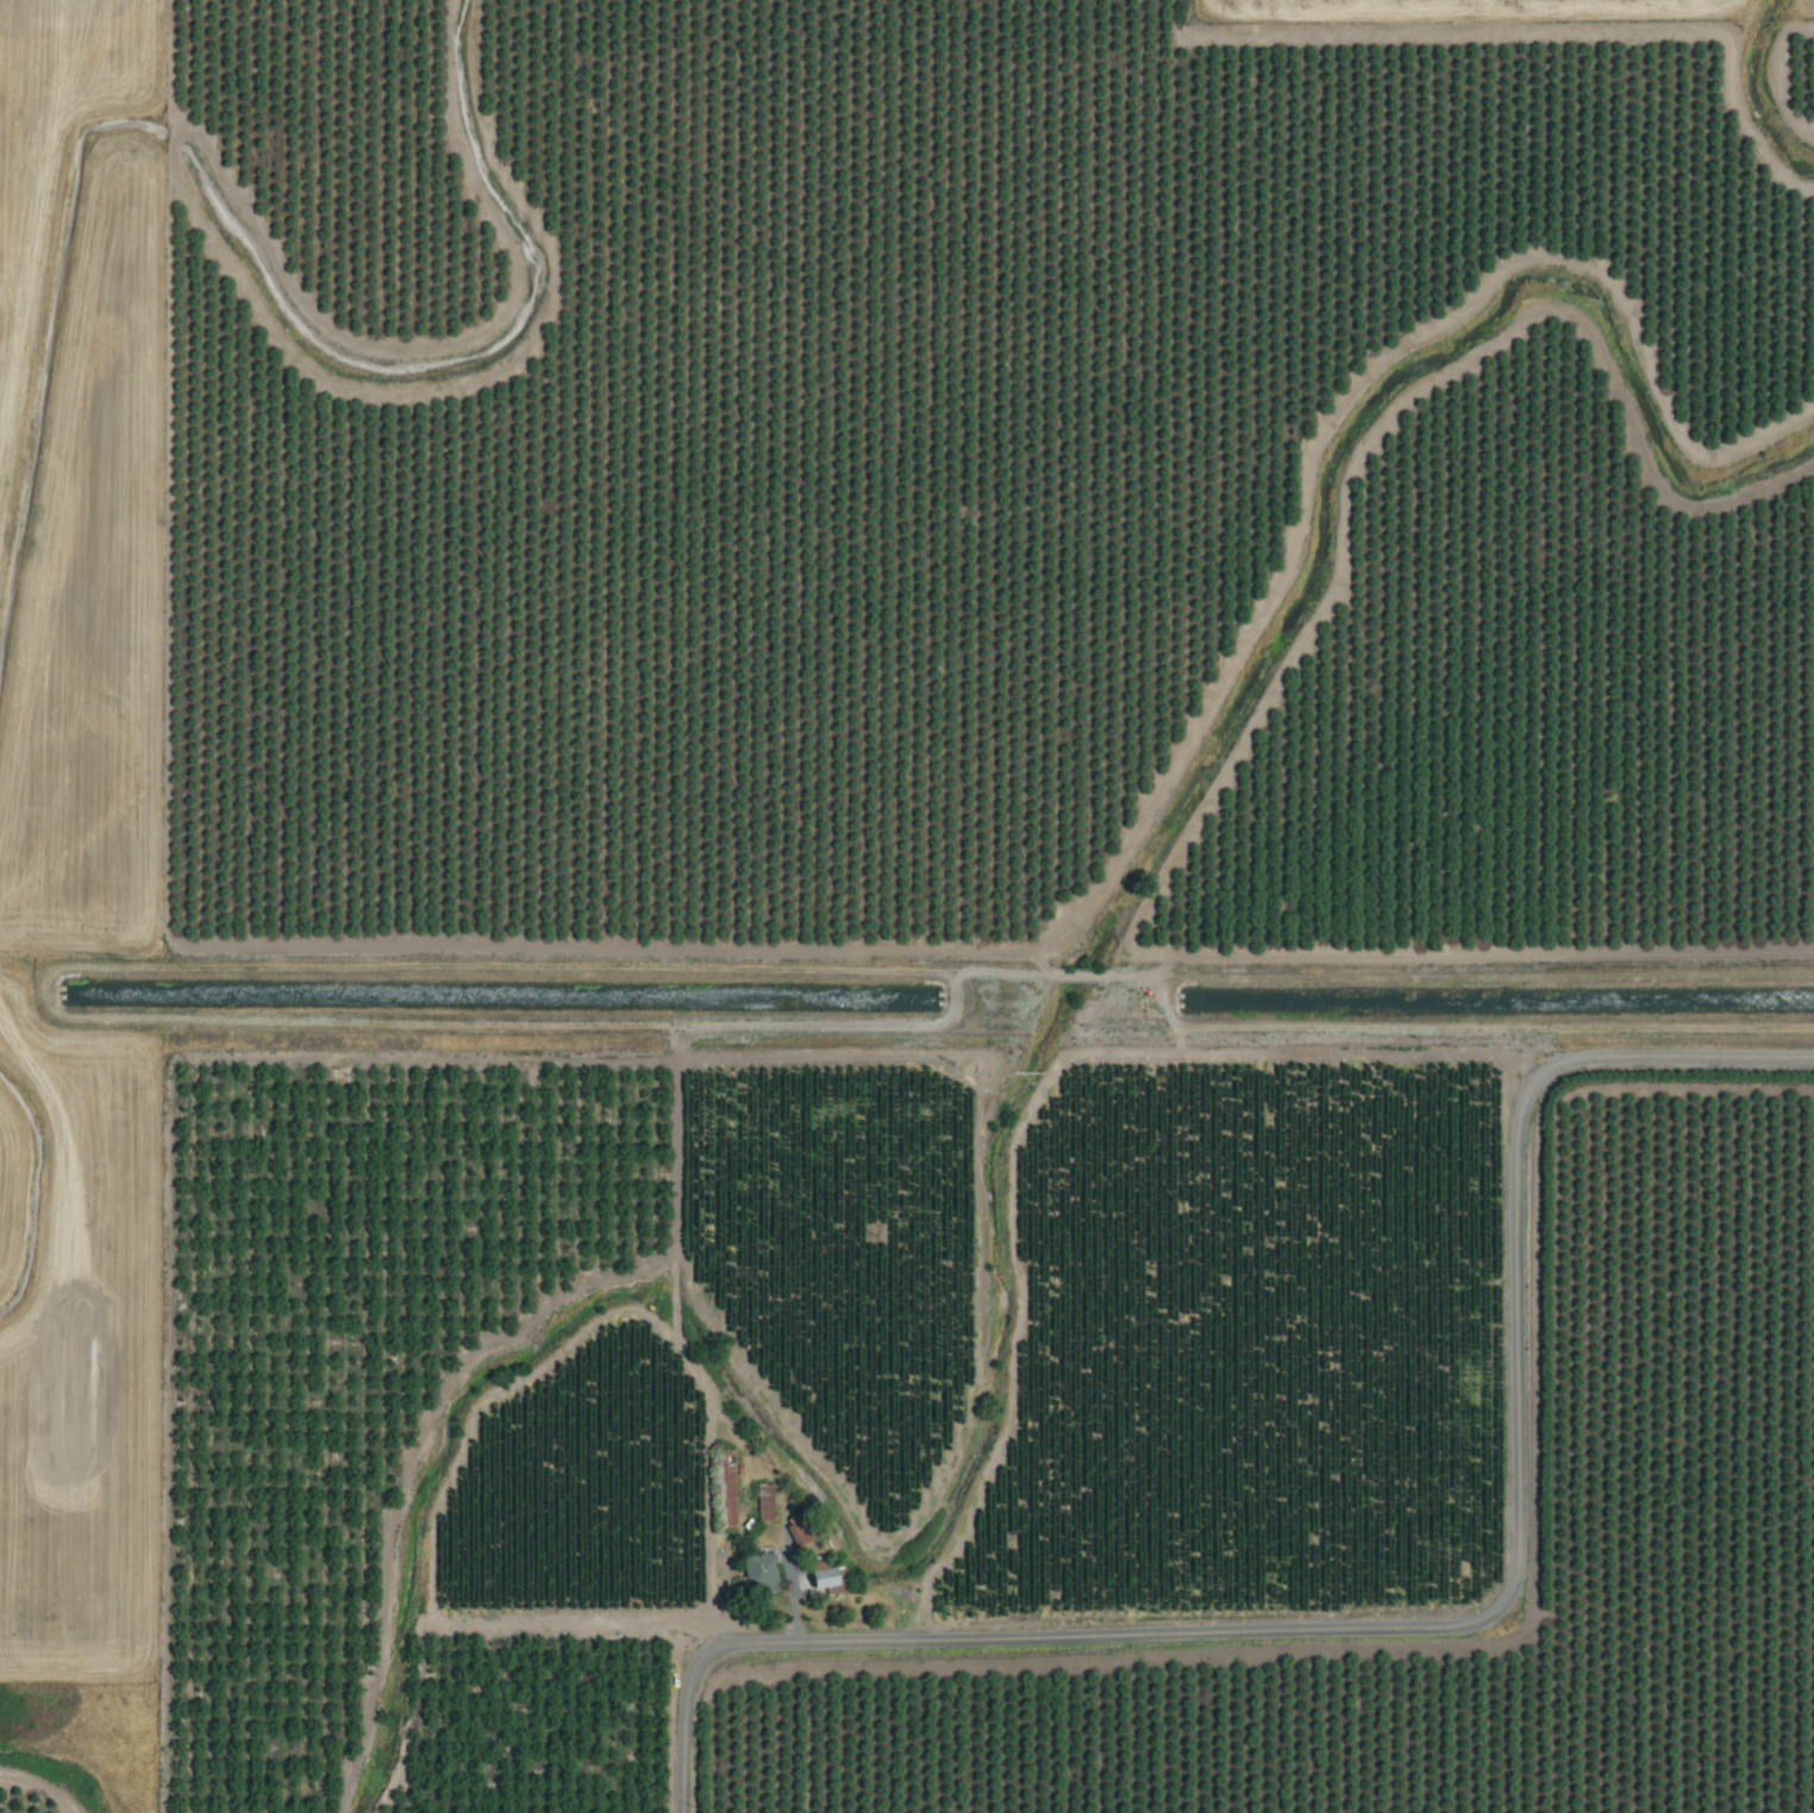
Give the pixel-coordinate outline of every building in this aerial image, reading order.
[(731,1451),(717,1452),(718,1530),(732,1529),(731,1451)] [(771,1518),(771,1486),(755,1486),(755,1518),(771,1518)] [(815,1537),(800,1512),(781,1523),(795,1549),(815,1537)] [(740,1589),(772,1589),(772,1556),(740,1556),(740,1589)] [(803,1571),(803,1589),(833,1589),(833,1571),(803,1571)]
